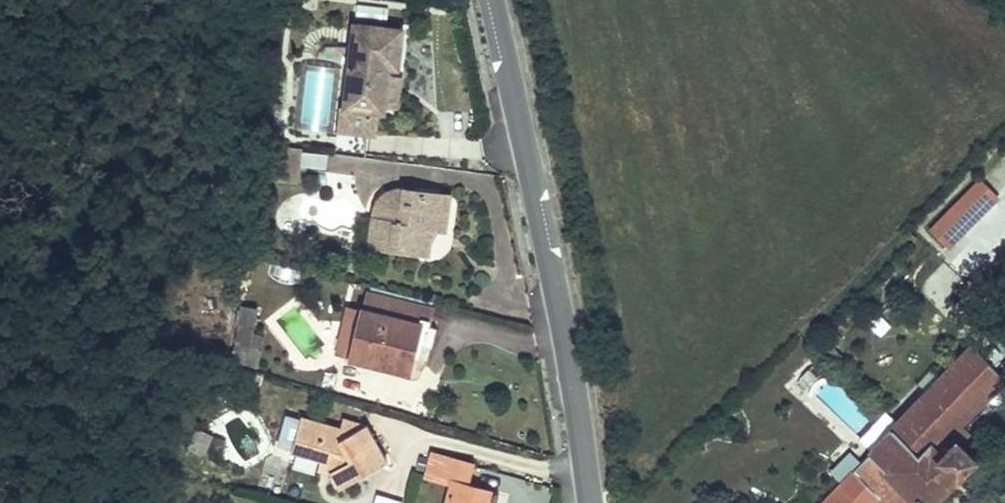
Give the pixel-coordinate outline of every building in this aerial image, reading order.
[(399,73),(403,36),(352,30),(342,113),(382,118),(386,72),(399,73)] [(294,185),(299,152),(267,148),(262,180),(294,185)] [(1001,199),(979,178),(929,230),(951,251),(1001,199)] [(371,219),(366,252),(426,258),(428,235),(445,237),(449,199),(400,191),(396,222),(371,219)] [(942,299),(961,278),(943,262),(924,283),(942,299)] [(422,307),(365,292),(361,311),(417,326),(422,307)] [(361,311),(347,307),(334,354),(348,358),(409,374),(413,358),(417,360),(421,346),(430,348),(434,330),(417,326),(361,311)] [(258,311),(244,309),(240,330),(253,332),(258,311)] [(253,332),(240,330),(228,365),(241,368),(259,373),(265,334),(253,332)] [(976,455),(958,438),(950,446),(947,444),(940,451),(936,447),(976,405),(968,398),(990,375),(966,353),(925,396),(885,438),(824,502),(877,502),(882,499),(887,502),(930,502),(976,455)] [(336,425),(297,414),(289,450),(312,453),(335,459),(328,470),(340,490),(385,460),(361,422),(338,417),(336,425)] [(209,434),(195,428),(186,446),(200,452),(209,434)] [(335,459),(312,453),(310,467),(328,470),(335,459)] [(457,461),(427,453),(421,475),(451,484),(457,461)] [(457,461),(451,484),(465,488),(471,465),(457,461)] [(451,484),(445,502),(489,502),(491,495),(465,488),(451,484)] [(404,502),(376,494),(374,502),(404,502)]
